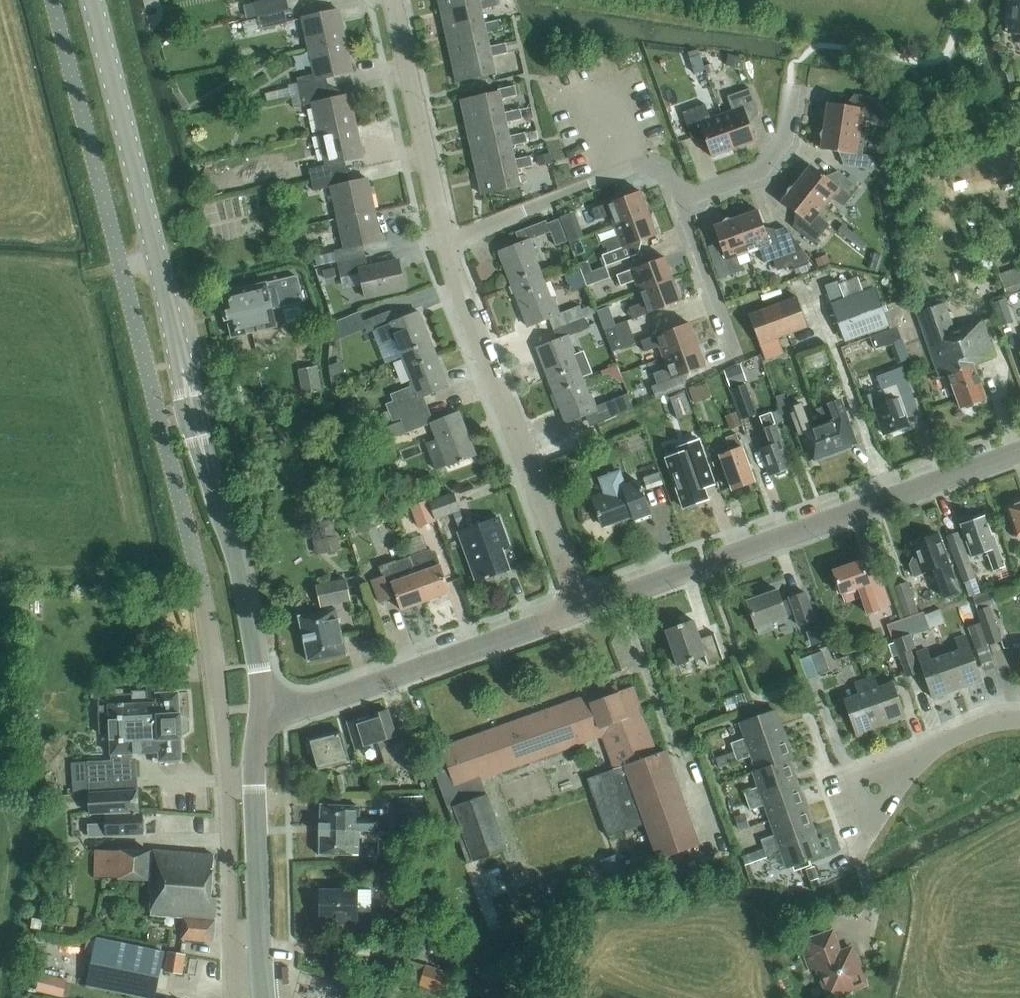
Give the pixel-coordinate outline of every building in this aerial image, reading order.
[(284,10),(284,9),(289,8),(287,0),(267,0),(255,3),(258,16),(284,10)] [(479,0),(439,0),(441,11),(480,2),(479,0)] [(484,23),(481,9),(497,6),(496,0),(479,0),(480,2),(441,11),(446,34),(485,26),(484,23)] [(1007,33),(1019,34),(1019,0),(1010,0),(1007,33)] [(243,5),(246,19),(258,16),(255,3),(243,5)] [(308,49),(345,40),(339,9),(301,18),(308,49)] [(258,16),(260,29),(287,23),(284,10),(258,16)] [(260,29),(258,18),(243,21),(245,32),(260,29)] [(490,49),(489,47),(486,33),(502,29),(500,20),(484,23),(485,26),(446,34),(451,58),(490,49)] [(300,94),(329,88),(326,77),(352,71),(345,40),(308,49),(314,74),(297,78),(300,94)] [(518,50),(516,41),(505,43),(508,53),(518,50)] [(508,53),(505,43),(489,47),(490,49),(451,58),(457,82),(495,73),(492,56),(508,53)] [(700,52),(708,74),(715,72),(711,62),(721,64),(722,56),(700,52)] [(689,58),(695,73),(706,69),(700,54),(689,58)] [(726,65),(743,69),(740,57),(728,55),(726,65)] [(460,100),(466,124),(504,115),(504,112),(501,99),(517,95),(515,85),(498,89),(498,91),(460,100)] [(319,134),(356,126),(349,95),(331,99),(329,88),(300,94),(303,105),(312,103),(319,134)] [(721,114),(734,149),(756,141),(748,118),(759,114),(750,88),(727,96),(732,111),(721,114)] [(300,94),(291,96),(294,107),(303,105),(300,94)] [(824,126),(860,131),(862,120),(877,122),(881,98),(854,94),(852,106),(828,102),(824,126)] [(734,149),(721,114),(710,118),(705,104),(682,112),(691,138),(703,134),(711,157),(734,149)] [(510,138),(509,136),(506,122),(522,119),(520,109),(504,112),(504,115),(466,124),(471,147),(510,138)] [(311,179),(347,171),(345,161),(363,157),(356,126),(319,134),(325,164),(308,168),(311,179)] [(858,143),(860,131),(824,126),(821,149),(844,153),(843,165),(870,169),(872,156),(862,154),(864,144),(858,143)] [(536,130),(525,132),(527,141),(538,139),(536,130)] [(515,162),(514,159),(511,145),(527,142),(527,141),(525,132),(509,136),(510,138),(471,147),(476,170),(515,162)] [(551,162),(549,153),(537,156),(539,166),(545,164),(551,163),(551,162)] [(476,170),(482,195),(520,186),(516,169),(532,165),(530,156),(514,159),(515,162),(476,170)] [(796,183),(825,206),(832,197),(836,200),(843,192),(850,198),(859,187),(838,170),(830,180),(811,165),(796,183)] [(337,218),(374,209),(368,178),(349,182),(347,171),(311,179),(313,190),(330,187),(337,218)] [(817,215),(825,206),(796,183),(781,202),(800,217),(793,226),(814,243),(829,224),(817,215)] [(614,226),(648,213),(640,191),(592,209),(596,220),(610,215),(614,226)] [(337,261),(366,255),(363,245),(381,240),(374,209),(337,218),(344,248),(335,250),(337,261)] [(748,252),(759,248),(764,263),(802,249),(785,227),(766,233),(758,210),(736,218),(748,252)] [(648,213),(614,226),(618,236),(604,242),(608,253),(633,244),(657,235),(648,213)] [(569,242),(581,238),(572,214),(560,219),(569,242)] [(737,256),(748,252),(736,218),(714,226),(722,248),(710,253),(719,279),(742,270),(737,256)] [(551,232),(556,246),(567,241),(558,219),(547,223),(551,232)] [(547,223),(546,220),(519,231),(523,242),(498,252),(510,282),(525,276),(531,291),(545,285),(534,256),(537,255),(531,240),(550,232),(550,233),(551,232),(547,223)] [(843,224),(838,230),(862,249),(867,242),(843,224)] [(608,253),(602,255),(606,266),(637,255),(633,244),(608,253)] [(366,255),(337,261),(341,277),(360,273),(366,298),(405,289),(398,259),(368,266),(366,255)] [(818,267),(830,263),(827,255),(815,259),(818,267)] [(639,291),(673,279),(665,257),(616,275),(620,286),(635,280),(639,291)] [(796,264),(799,273),(810,269),(807,260),(796,264)] [(606,266),(582,275),(587,286),(610,277),(606,266)] [(1019,289),(1019,267),(999,274),(1006,294),(1019,289)] [(325,279),(337,277),(335,268),(323,270),(325,279)] [(224,292),(221,293),(232,337),(234,336),(277,326),(273,313),(273,309),(301,303),(302,302),(303,302),(304,301),(304,300),(298,277),(298,276),(297,276),(296,275),(266,283),(266,282),(224,292)] [(551,299),(545,285),(531,291),(525,276),(510,282),(528,326),(556,315),(560,326),(584,317),(580,306),(559,313),(553,298),(551,299)] [(673,279),(639,291),(643,302),(628,307),(633,319),(681,301),(673,279)] [(837,281),(825,286),(831,304),(846,341),(888,325),(874,288),(873,288),(863,292),(844,299),(838,284),(837,281)] [(759,344),(807,326),(796,296),(748,314),(759,344)] [(1005,299),(992,303),(1000,326),(1013,322),(1005,299)] [(954,329),(944,302),(916,312),(939,376),(948,373),(960,407),(963,406),(966,408),(970,406),(971,403),(985,398),(973,364),(996,356),(982,318),(954,329)] [(377,329),(383,345),(395,340),(401,353),(416,347),(422,362),(436,356),(419,312),(394,321),(390,310),(362,321),(366,333),(377,329)] [(568,387),(583,381),(572,353),(575,352),(568,336),(589,328),(584,317),(560,326),(565,337),(536,348),(548,378),(563,372),(568,387)] [(608,340),(631,332),(627,320),(604,329),(608,340)] [(663,357),(697,344),(689,322),(641,340),(645,352),(659,346),(663,357)] [(874,348),(876,347),(901,338),(896,326),(870,336),(874,348)] [(631,332),(608,340),(612,352),(635,343),(631,332)] [(697,344),(663,357),(667,368),(653,373),(657,385),(651,387),(656,399),(685,387),(680,376),(705,366),(697,344)] [(448,386),(436,356),(422,362),(416,347),(401,353),(412,382),(409,383),(410,386),(390,394),(392,401),(385,404),(392,421),(400,418),(424,408),(420,397),(448,386)] [(730,386),(746,380),(741,365),(724,371),(730,386)] [(321,390),(317,366),(298,369),(303,394),(321,390)] [(881,390),(867,395),(871,407),(874,406),(884,434),(908,425),(906,418),(919,413),(901,367),(876,376),(881,390)] [(588,395),(583,381),(568,387),(563,372),(548,378),(565,423),(589,413),(594,425),(634,409),(628,394),(596,406),(592,394),(588,395)] [(744,418),(756,414),(750,398),(745,384),(732,388),(744,418)] [(691,391),(695,404),(712,399),(708,386),(691,391)] [(684,392),(670,397),(678,419),(692,414),(684,392)] [(776,396),(782,415),(786,413),(783,406),(787,404),(784,394),(776,396)] [(822,426),(833,455),(847,450),(848,447),(855,444),(839,399),(816,408),(822,426)] [(833,455),(822,426),(812,429),(802,403),(787,408),(797,436),(799,435),(809,461),(816,459),(819,460),(833,455)] [(400,418),(401,421),(377,430),(382,442),(430,423),(441,449),(429,454),(435,469),(446,465),(446,466),(476,455),(459,412),(430,423),(424,408),(400,418)] [(779,409),(770,413),(774,423),(783,420),(782,417),(779,409)] [(391,420),(388,411),(381,414),(384,422),(391,420)] [(725,416),(730,428),(740,424),(735,412),(725,416)] [(777,475),(785,472),(786,470),(790,468),(774,425),(775,425),(774,423),(770,413),(760,417),(770,445),(761,448),(771,476),(774,474),(777,475)] [(741,447),(736,434),(725,438),(730,451),(720,455),(732,490),(755,481),(742,447),(741,447)] [(685,451),(665,458),(683,508),(686,506),(688,509),(698,505),(697,502),(708,498),(704,487),(714,483),(710,471),(699,439),(683,445),(685,451)] [(626,485),(620,469),(597,477),(605,497),(594,501),(603,526),(633,515),(634,519),(649,513),(638,481),(626,485)] [(647,490),(662,484),(658,472),(643,478),(647,490)] [(435,519),(461,510),(454,493),(429,502),(435,519)] [(434,519),(427,501),(412,506),(419,525),(434,519)] [(1007,505),(1008,507),(1007,507),(1017,536),(1019,534),(1019,501),(1007,505)] [(390,506),(374,512),(378,522),(385,519),(386,522),(395,519),(390,506)] [(991,536),(984,516),(974,519),(971,518),(965,520),(964,523),(961,524),(972,556),(986,551),(993,571),(1003,567),(992,535),(991,536)] [(477,581),(504,571),(496,548),(508,544),(498,518),(459,532),(477,581)] [(963,583),(976,578),(959,532),(946,536),(963,583)] [(913,557),(910,564),(914,576),(923,573),(933,569),(944,597),(958,592),(937,533),(925,537),(922,535),(917,537),(915,540),(912,542),(917,556),(913,557)] [(428,550),(410,557),(426,601),(450,592),(437,554),(428,550)] [(410,557),(410,556),(396,561),(397,562),(379,568),(384,582),(386,581),(391,595),(395,593),(401,610),(426,601),(410,557)] [(862,560),(833,570),(838,585),(836,586),(838,593),(841,592),(841,594),(858,588),(867,613),(890,605),(879,573),(868,577),(862,560)] [(330,604),(351,600),(346,578),(316,585),(320,606),(324,606),(330,604)] [(392,597),(391,595),(386,581),(384,582),(373,586),(379,602),(392,597)] [(905,618),(919,613),(908,582),(894,587),(905,618)] [(781,602),(777,590),(747,600),(747,602),(744,603),(748,615),(752,614),(759,635),(774,629),(771,621),(786,616),(786,615),(794,612),(798,625),(815,619),(805,592),(789,598),(789,599),(781,602)] [(977,609),(993,603),(989,594),(974,599),(977,609)] [(325,611),(299,616),(309,661),(345,653),(336,608),(331,609),(330,604),(324,606),(325,611)] [(988,640),(999,636),(989,606),(977,610),(988,640)] [(944,621),(939,609),(926,614),(930,626),(944,621)] [(894,640),(911,634),(910,633),(929,626),(923,612),(919,613),(905,618),(887,625),(893,640),(894,639),(894,640)] [(699,638),(693,620),(665,629),(678,665),(705,656),(707,665),(723,659),(714,633),(699,638)] [(979,623),(968,627),(976,650),(987,646),(979,623)] [(819,642),(829,638),(824,625),(815,628),(819,642)] [(902,661),(907,677),(919,673),(911,650),(916,648),(911,634),(894,640),(895,642),(902,661)] [(945,655),(957,689),(981,681),(965,636),(955,639),(959,650),(945,655)] [(889,666),(902,661),(895,642),(882,646),(889,666)] [(957,689),(945,655),(931,660),(927,649),(916,653),(932,698),(957,689)] [(818,675),(829,671),(822,651),(811,655),(818,675)] [(864,680),(880,725),(905,717),(893,683),(878,688),(874,677),(864,680)] [(856,734),(880,725),(864,680),(855,683),(859,695),(844,700),(856,734)] [(149,687),(149,690),(132,691),(133,704),(108,705),(111,754),(124,753),(152,752),(153,761),(182,760),(180,738),(182,738),(182,736),(189,730),(189,720),(181,716),(181,713),(179,713),(178,692),(157,693),(157,686),(149,687)] [(431,761),(467,863),(464,865),(486,928),(516,917),(513,909),(498,915),(484,877),(511,868),(505,850),(479,779),(600,735),(612,768),(586,778),(608,836),(610,836),(611,839),(615,838),(614,834),(644,823),(657,860),(697,845),(664,751),(656,754),(633,686),(606,696),(603,689),(441,747),(449,772),(437,776),(432,761),(431,761)] [(728,713),(748,706),(743,693),(723,700),(728,713)] [(386,770),(409,763),(408,742),(408,739),(389,745),(387,739),(396,736),(387,709),(347,722),(356,749),(378,742),(386,770)] [(734,752),(783,735),(775,710),(741,722),(746,737),(731,743),(734,752)] [(316,769),(349,761),(340,730),(307,739),(316,769)] [(752,756),(757,770),(792,758),(783,735),(734,752),(737,761),(752,756)] [(734,752),(716,759),(719,768),(737,761),(734,752)] [(87,762),(89,790),(137,788),(135,759),(125,759),(124,753),(111,754),(111,760),(87,762)] [(747,801),(797,784),(788,760),(792,759),(792,758),(757,770),(754,771),(759,786),(744,792),(747,801)] [(337,793),(345,792),(341,775),(333,777),(337,793)] [(771,821),(805,808),(797,784),(747,801),(750,810),(765,804),(771,821)] [(137,788),(89,790),(90,813),(138,811),(137,788)] [(400,829),(423,828),(423,799),(399,800),(400,829)] [(321,830),(379,830),(379,819),(359,818),(359,806),(321,805),(321,830)] [(764,849),(814,832),(805,808),(771,821),(776,834),(760,839),(764,849)] [(88,836),(143,834),(142,812),(106,814),(107,823),(88,824),(88,836)] [(749,826),(745,813),(741,815),(735,817),(740,829),(749,826)] [(379,842),(379,830),(321,830),(320,853),(358,854),(359,841),(379,842)] [(814,832),(764,849),(767,857),(782,852),(788,867),(822,855),(814,832)] [(764,849),(743,857),(745,865),(767,857),(764,849)] [(147,881),(149,850),(95,850),(95,877),(147,881)] [(213,941),(217,897),(211,897),(214,855),(153,851),(147,914),(176,916),(175,927),(183,927),(182,938),(213,941)] [(614,881),(626,877),(618,855),(606,860),(614,881)] [(818,877),(815,865),(804,868),(807,880),(818,877)] [(357,935),(357,889),(320,889),(320,895),(317,897),(317,903),(320,906),(320,919),(338,919),(338,935),(357,935)] [(840,951),(833,930),(800,942),(811,970),(818,968),(828,997),(865,984),(852,947),(840,951)] [(163,951),(97,938),(87,986),(146,997),(153,997),(163,951)] [(38,964),(84,974),(89,951),(43,941),(38,964)] [(182,974),(185,954),(169,951),(165,971),(182,974)] [(448,993),(455,973),(410,959),(404,979),(448,993)] [(63,997),(66,979),(40,973),(36,991),(63,997)]
